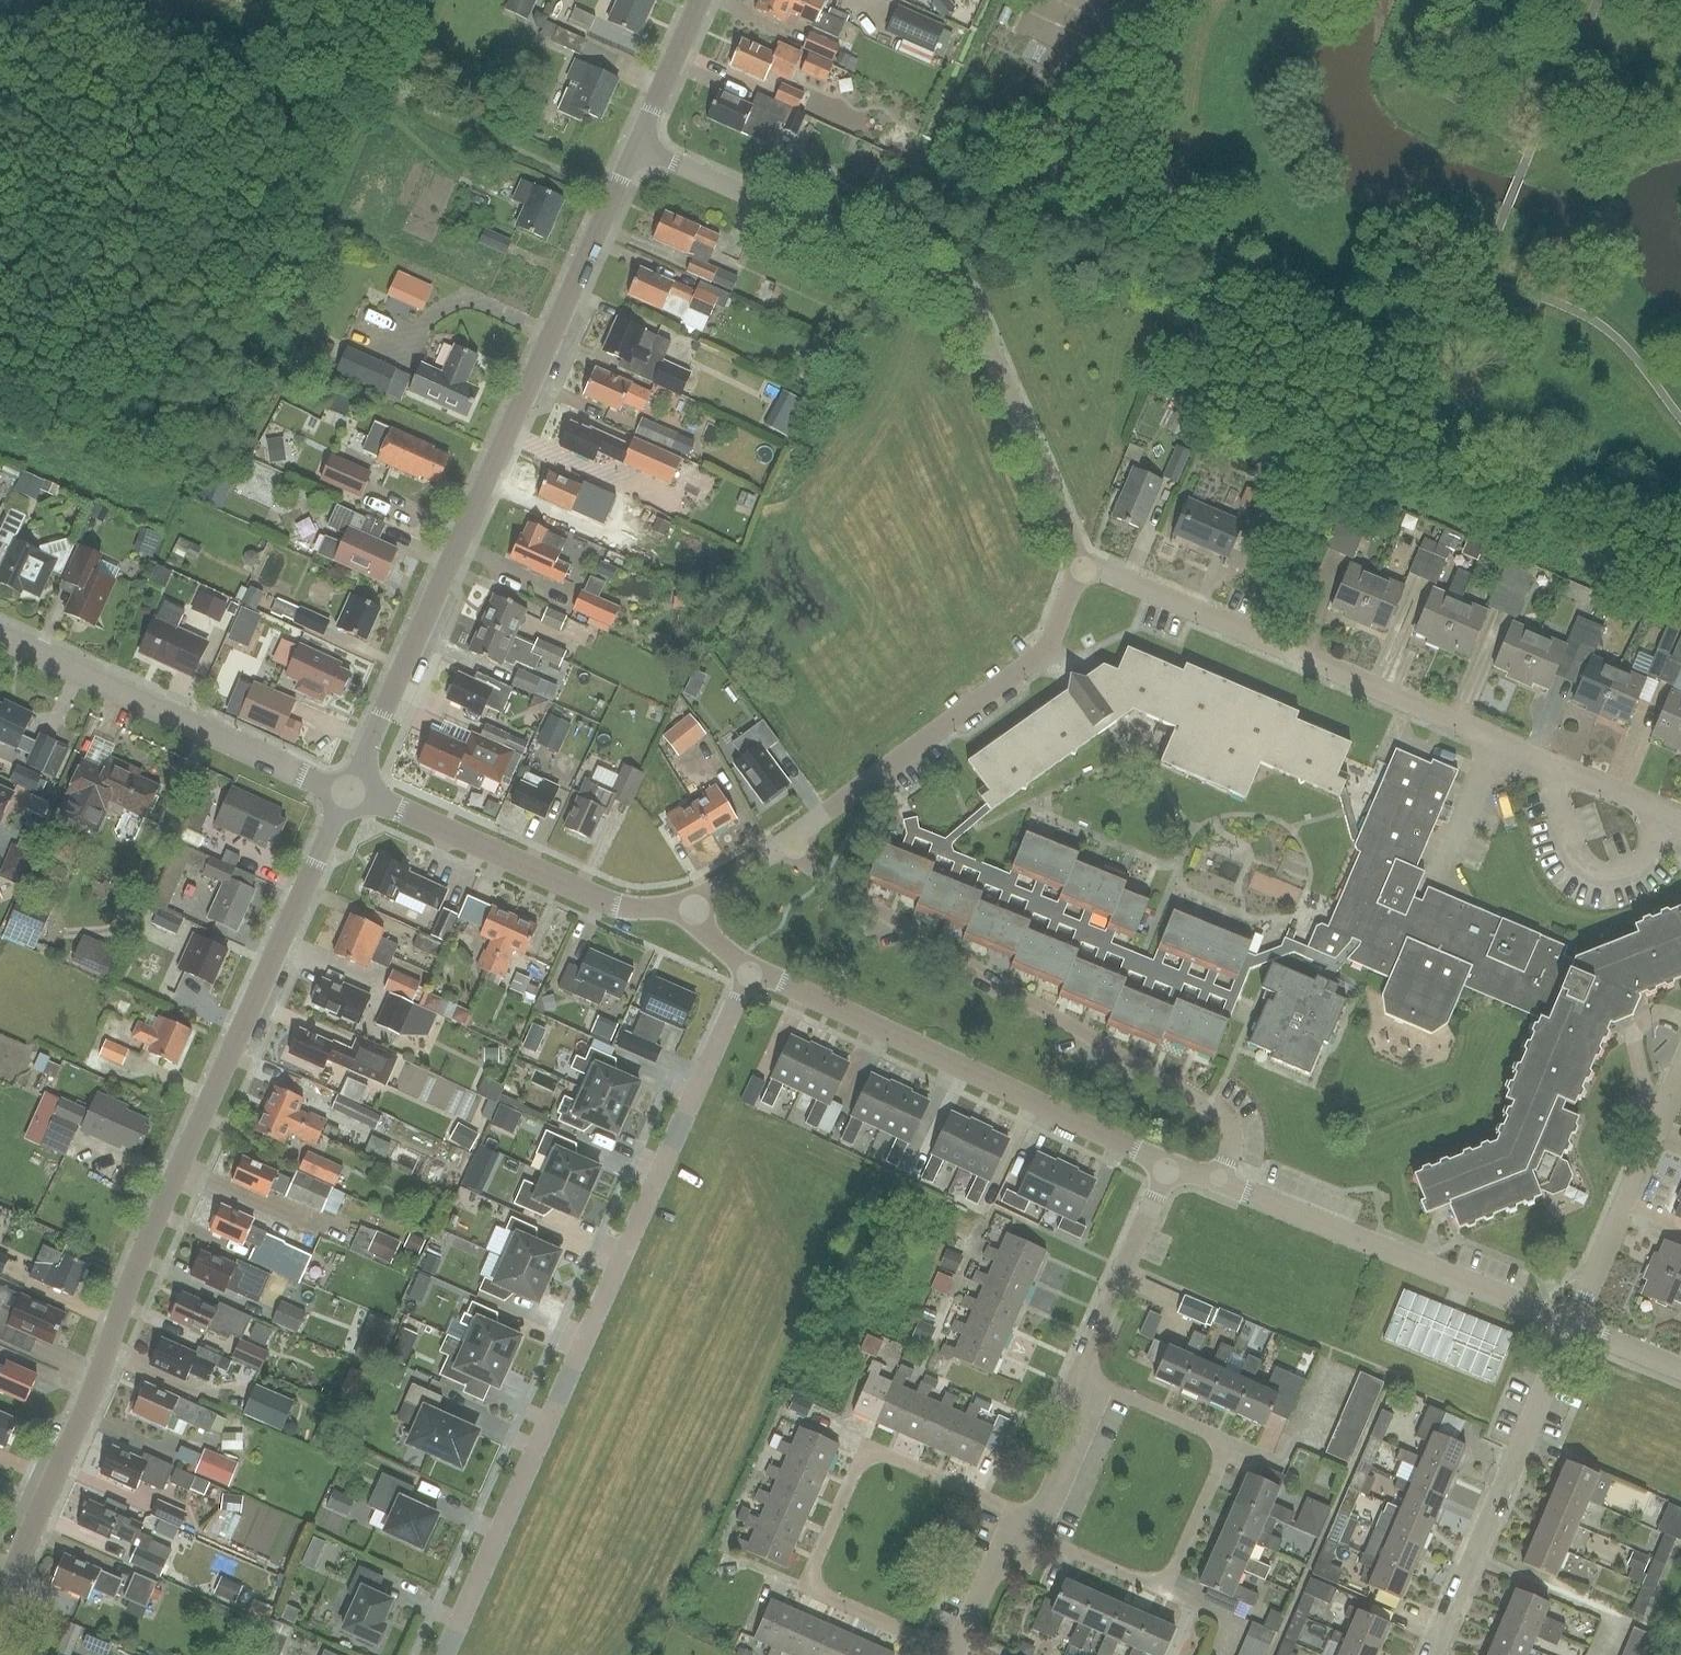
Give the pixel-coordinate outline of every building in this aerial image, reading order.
[(506,11),(528,21),(537,0),(511,0),(506,11)] [(654,0),(618,0),(609,21),(639,35),(654,0)] [(756,10),(785,23),(789,13),(800,18),(799,19),(814,26),(814,28),(838,39),(846,22),(848,22),(850,17),(832,8),(828,16),(823,13),(829,0),(760,0),(756,10)] [(935,52),(944,31),(945,27),(898,7),(886,33),(934,54),(935,52)] [(590,31),(596,17),(576,9),(570,22),(590,31)] [(586,40),(558,28),(552,43),(579,55),(577,60),(576,59),(568,78),(580,84),(577,91),(568,88),(558,111),(581,121),(585,113),(601,120),(619,80),(594,69),(605,43),(588,36),(586,40)] [(804,49),(833,63),(840,48),(811,35),(804,49)] [(742,39),(731,64),(765,79),(770,70),(789,79),(801,53),(780,43),(775,53),(742,39)] [(834,66),(809,54),(801,73),(826,84),(834,66)] [(776,98),(759,91),(753,105),(720,90),(708,117),(770,145),(781,121),(787,124),(785,127),(800,134),(809,113),(799,108),(807,91),(784,81),(776,98)] [(897,153),(912,140),(904,130),(888,144),(897,153)] [(546,239),(564,199),(522,180),(513,199),(527,206),(517,226),(546,239)] [(689,253),(688,256),(694,259),(689,270),(725,286),(730,274),(710,264),(721,235),(666,211),(654,238),(689,253)] [(511,241),(485,230),(479,242),(506,254),(511,241)] [(395,267),(384,293),(421,307),(432,281),(395,267)] [(674,283),(641,268),(629,294),(685,319),(689,309),(709,318),(715,304),(724,308),(731,295),(702,282),(698,292),(675,281),(674,283)] [(861,311),(855,322),(867,328),(872,316),(861,311)] [(662,363),(663,359),(652,354),(651,354),(653,350),(660,336),(647,330),(619,317),(604,351),(630,363),(626,370),(642,377),(653,382),(662,363)] [(849,336),(844,347),(856,353),(861,341),(849,336)] [(421,364),(409,391),(466,417),(478,389),(465,383),(477,356),(454,345),(442,373),(421,364)] [(382,393),(394,368),(346,346),(334,371),(382,393)] [(844,347),(839,359),(851,364),(856,353),(844,347)] [(690,375),(662,363),(653,382),(682,394),(690,375)] [(597,366),(584,395),(621,412),(624,404),(641,412),(650,392),(632,384),(633,383),(597,366)] [(827,385),(822,397),(834,402),(839,391),(827,385)] [(822,397),(817,408),(829,414),(834,402),(822,397)] [(676,435),(641,419),(634,433),(670,449),(676,435)] [(437,483),(449,456),(433,449),(434,447),(373,420),(360,450),(378,458),(377,460),(420,479),(421,476),(437,483)] [(572,421),(561,446),(595,461),(599,451),(674,481),(684,456),(635,436),(632,444),(591,427),(590,429),(572,421)] [(1190,451),(1177,445),(1163,477),(1176,483),(1190,451)] [(369,473),(329,455),(318,480),(358,498),(369,473)] [(795,456),(790,467),(802,473),(807,461),(795,456)] [(0,483),(0,491),(10,495),(20,473),(7,467),(0,483)] [(221,505),(234,472),(220,467),(208,499),(221,505)] [(1142,529),(1163,481),(1134,469),(1113,516),(1142,529)] [(625,526),(636,500),(585,478),(582,486),(549,471),(539,495),(572,510),(575,504),(625,526)] [(784,481),(779,492),(791,498),(796,486),(784,481)] [(1254,510),(1261,494),(1247,487),(1240,503),(1254,510)] [(779,492),(774,504),(786,509),(791,498),(779,492)] [(1244,523),(1190,500),(1175,534),(1229,557),(1244,523)] [(367,517),(366,520),(338,507),(328,528),(346,536),(342,545),(325,538),(319,556),(335,562),(384,584),(398,551),(379,543),(387,526),(367,517)] [(0,574),(0,581),(23,592),(24,589),(36,594),(44,591),(59,560),(66,564),(76,542),(67,537),(42,544),(39,550),(17,540),(28,516),(13,509),(0,536),(0,541),(13,547),(0,574)] [(529,525),(524,536),(521,535),(511,557),(533,567),(532,569),(564,583),(571,565),(558,560),(561,553),(542,544),(546,533),(529,525)] [(138,544),(154,549),(160,532),(143,527),(138,544)] [(1350,529),(1340,553),(1355,559),(1365,535),(1350,529)] [(762,530),(757,541),(769,547),(774,535),(762,530)] [(1478,561),(1485,545),(1469,538),(1462,554),(1478,561)] [(757,541),(752,553),(764,558),(769,547),(757,541)] [(97,626),(117,582),(93,571),(100,555),(81,546),(68,576),(81,582),(67,612),(97,626)] [(1423,578),(1433,554),(1420,548),(1409,572),(1423,578)] [(1433,554),(1423,578),(1436,584),(1446,559),(1433,554)] [(602,562),(597,573),(612,580),(617,569),(602,562)] [(1357,622),(1378,576),(1350,564),(1332,607),(1346,613),(1345,617),(1357,622)] [(1502,613),(1520,573),(1506,567),(1489,607),(1502,613)] [(1472,576),(1459,570),(1449,595),(1462,600),(1472,576)] [(1378,576),(1357,622),(1371,628),(1373,625),(1385,630),(1404,586),(1378,576)] [(236,599),(244,603),(257,609),(264,593),(251,587),(249,590),(242,587),(236,599)] [(216,619),(224,601),(201,590),(192,607),(216,619)] [(1441,648),(1461,601),(1433,590),(1415,632),(1429,638),(1427,642),(1441,648)] [(618,607),(582,591),(574,611),(589,617),(587,623),(607,632),(618,607)] [(367,640),(382,609),(352,595),(337,626),(367,640)] [(494,595),(482,623),(515,638),(527,609),(494,595)] [(300,609),(277,598),(270,613),(282,619),(283,617),(294,621),(293,623),(323,637),(331,622),(301,608),(300,609)] [(1461,601),(1441,648),(1454,654),(1456,649),(1469,655),(1487,612),(1461,601)] [(567,618),(547,609),(541,623),(561,632),(567,618)] [(190,669),(206,635),(151,610),(135,646),(174,664),(174,662),(190,669)] [(1581,646),(1591,622),(1578,616),(1568,640),(1568,641),(1566,646),(1539,635),(1519,681),(1532,687),(1534,682),(1548,688),(1558,666),(1570,672),(1581,646)] [(1600,716),(1619,669),(1593,658),(1595,652),(1594,651),(1604,627),(1591,622),(1581,646),(1570,672),(1583,678),(1574,699),(1588,705),(1586,710),(1600,716)] [(535,648),(514,638),(515,638),(482,623),(469,651),(502,666),(503,663),(515,668),(517,663),(536,672),(541,661),(561,669),(568,653),(539,640),(535,648)] [(1519,681),(1539,635),(1513,624),(1495,666),(1508,672),(1506,676),(1519,681)] [(1660,651),(1671,656),(1680,634),(1680,630),(1670,626),(1660,651)] [(301,645),(287,677),(299,682),(296,690),(324,702),(327,694),(330,696),(331,692),(341,696),(351,673),(338,668),(341,662),(301,645)] [(1020,879),(1025,867),(1016,863),(1011,876),(954,853),(952,846),(954,843),(955,843),(992,812),(1134,710),(1176,728),(1162,762),(1247,799),(1262,764),(1341,797),(1345,788),(1350,776),(1341,772),(1353,744),(1297,720),(1300,713),(1187,664),(1184,672),(1128,648),(1118,671),(1105,665),(969,762),(987,787),(978,793),(987,805),(946,840),(919,829),(917,817),(903,821),(906,834),(903,842),(911,845),(914,836),(931,843),(927,852),(936,856),(937,855),(953,861),(950,871),(959,874),(963,865),(979,872),(975,881),(984,885),(985,884),(1002,890),(998,900),(1008,904),(1012,894),(1028,901),(1025,910),(1025,911),(1032,914),(1033,912),(1050,919),(1046,928),(1056,932),(1060,923),(1076,929),(1073,939),(1081,942),(1081,941),(1098,948),(1094,957),(1103,961),(1107,951),(1124,958),(1120,967),(1120,968),(1128,971),(1129,969),(1146,976),(1141,988),(1151,991),(1156,979),(1173,986),(1168,998),(1176,1001),(1179,993),(1180,993),(1185,981),(1202,988),(1197,1000),(1205,1003),(1207,1004),(1212,992),(1229,998),(1224,1011),(1231,1014),(1250,967),(1296,950),(1305,954),(1309,945),(1293,939),(1257,954),(1248,951),(1239,974),(1234,986),(1217,980),(1222,967),(1213,964),(1208,976),(1191,969),(1196,957),(1188,953),(1183,966),(1166,959),(1171,947),(1162,943),(1154,962),(1112,944),(1120,925),(1113,922),(1111,927),(1094,920),(1099,908),(1090,904),(1085,916),(1068,909),(1073,897),(1064,893),(1063,896),(1046,890),(1051,878),(1042,874),(1037,886),(1020,879)] [(1672,656),(1680,660),(1680,651),(1675,648),(1672,656)] [(1640,653),(1633,669),(1647,674),(1660,680),(1670,656),(1657,650),(1653,659),(1640,653)] [(1660,680),(1674,686),(1680,669),(1680,660),(1670,656),(1660,680)] [(1619,669),(1600,716),(1612,721),(1614,716),(1628,722),(1646,680),(1619,669)] [(540,680),(519,670),(512,685),(534,695),(540,680)] [(779,671),(768,679),(775,689),(786,681),(779,671)] [(459,673),(448,698),(470,708),(466,717),(478,722),(485,705),(502,713),(513,687),(484,674),(481,683),(459,673)] [(786,681),(775,689),(782,699),(793,691),(786,681)] [(303,725),(290,719),(297,701),(255,683),(239,720),(281,738),(281,739),(295,745),(303,725)] [(1680,742),(1680,695),(1671,691),(1654,733),(1667,738),(1665,743),(1678,749),(1680,742)] [(72,749),(42,735),(39,742),(25,736),(35,715),(18,707),(16,711),(0,704),(0,740),(33,755),(27,768),(43,776),(45,771),(58,778),(72,749)] [(680,756),(706,735),(690,715),(663,736),(680,756)] [(810,715),(799,723),(806,733),(817,725),(810,715)] [(559,753),(571,725),(550,716),(537,743),(559,753)] [(770,799),(772,802),(786,791),(784,789),(790,784),(766,752),(779,742),(764,721),(733,744),(743,758),(735,764),(764,804),(770,799)] [(481,736),(522,754),(527,743),(486,724),(481,736)] [(817,725),(806,733),(813,743),(824,735),(817,725)] [(522,754),(481,736),(475,748),(452,738),(451,740),(433,732),(419,762),(480,789),(485,777),(508,787),(522,754)] [(1669,912),(1667,910),(1660,912),(1660,915),(1652,919),(1649,917),(1642,919),(1642,923),(1635,926),(1638,933),(1575,958),(1574,960),(1565,956),(1568,947),(1429,887),(1421,905),(1413,902),(1426,872),(1417,868),(1459,771),(1434,760),(1432,764),(1398,749),(1361,835),(1360,834),(1348,789),(1345,788),(1341,797),(1342,798),(1354,840),(1358,842),(1357,846),(1361,852),(1329,926),(1323,924),(1317,926),(1309,945),(1305,954),(1332,965),(1318,977),(1330,982),(1333,976),(1348,960),(1349,960),(1391,978),(1383,996),(1384,997),(1386,1014),(1433,1034),(1447,1024),(1449,1025),(1465,986),(1540,1018),(1538,1024),(1535,1025),(1532,1031),(1534,1034),(1530,1042),(1527,1042),(1524,1049),(1526,1052),(1520,1065),(1517,1065),(1514,1071),(1516,1074),(1513,1082),(1510,1083),(1507,1089),(1509,1092),(1506,1099),(1514,1103),(1511,1108),(1508,1109),(1505,1115),(1507,1118),(1503,1126),(1500,1126),(1498,1133),(1499,1136),(1497,1142),(1490,1145),(1488,1143),(1481,1145),(1480,1148),(1472,1152),(1470,1150),(1463,1152),(1463,1155),(1449,1161),(1447,1159),(1440,1161),(1440,1164),(1431,1168),(1429,1166),(1422,1168),(1422,1172),(1414,1175),(1425,1200),(1421,1202),(1426,1215),(1450,1205),(1459,1228),(1467,1225),(1469,1227),(1476,1225),(1476,1222),(1485,1218),(1487,1220),(1494,1218),(1494,1214),(1508,1209),(1510,1211),(1517,1209),(1517,1205),(1525,1202),(1528,1204),(1535,1202),(1535,1198),(1543,1195),(1540,1188),(1543,1186),(1554,1191),(1565,1187),(1570,1176),(1565,1165),(1560,1162),(1565,1152),(1568,1151),(1571,1145),(1569,1142),(1573,1134),(1576,1133),(1579,1127),(1577,1124),(1580,1117),(1563,1110),(1567,1101),(1576,1105),(1579,1098),(1582,1097),(1585,1091),(1583,1088),(1586,1080),(1590,1080),(1592,1073),(1591,1071),(1596,1058),(1599,1057),(1602,1051),(1600,1048),(1604,1040),(1607,1040),(1610,1033),(1608,1030),(1611,1024),(1614,1025),(1631,1018),(1634,1019),(1635,1018),(1633,1016),(1641,998),(1640,995),(1680,979),(1680,907),(1669,912)] [(146,817),(160,787),(126,771),(128,767),(111,759),(105,771),(84,761),(59,815),(99,833),(113,802),(146,817)] [(37,792),(42,779),(44,776),(27,768),(19,765),(12,781),(37,792)] [(587,779),(565,827),(591,840),(602,815),(610,819),(617,804),(629,809),(644,776),(625,768),(614,791),(587,779)] [(525,774),(512,803),(545,819),(560,787),(543,779),(542,781),(525,774)] [(278,841),(286,821),(279,818),(282,812),(267,806),(268,803),(217,781),(206,806),(221,812),(215,825),(257,843),(259,839),(268,843),(270,837),(278,841)] [(694,804),(713,834),(738,819),(717,785),(703,793),(705,797),(694,804)] [(1,824),(15,793),(0,786),(0,824),(1,824)] [(50,803),(32,795),(26,809),(44,817),(50,803)] [(688,849),(713,834),(694,804),(683,811),(681,807),(667,815),(688,849)] [(1016,863),(1025,867),(1042,874),(1056,839),(1030,829),(1016,863)] [(61,832),(53,851),(51,854),(74,864),(83,842),(61,832)] [(911,845),(903,842),(885,835),(867,880),(892,891),(911,845)] [(1068,884),(1078,858),(1082,850),(1056,839),(1042,874),(1051,878),(1068,884)] [(0,876),(22,884),(34,854),(13,845),(0,876)] [(936,856),(927,852),(911,845),(892,891),(918,901),(933,864),(936,856)] [(440,909),(448,891),(407,873),(409,869),(378,856),(365,887),(395,900),(399,891),(440,909)] [(211,858),(204,872),(203,876),(223,884),(208,918),(212,920),(237,931),(256,890),(231,879),(236,869),(211,858)] [(1090,904),(1104,868),(1078,858),(1068,884),(1064,893),(1073,897),(1090,904)] [(37,882),(60,893),(69,873),(46,863),(37,882)] [(959,874),(950,871),(933,864),(918,901),(915,909),(941,919),(959,874)] [(1116,914),(1127,888),(1130,879),(1104,868),(1090,904),(1099,908),(1116,914)] [(984,885),(975,881),(959,874),(941,919),(966,930),(981,893),(984,885)] [(1113,922),(1120,925),(1138,932),(1152,898),(1127,888),(1116,914),(1113,922)] [(19,902),(12,918),(4,936),(34,949),(42,932),(49,915),(54,904),(24,891),(19,902)] [(990,949),(1008,904),(998,900),(981,893),(966,930),(963,938),(990,949)] [(1014,959),(1029,921),(1032,914),(1025,911),(1008,904),(990,949),(1014,959)] [(485,950),(478,967),(491,973),(516,917),(493,907),(480,935),(492,940),(487,951),(485,950)] [(1162,943),(1171,947),(1188,953),(1202,918),(1176,908),(1162,943)] [(457,916),(443,909),(431,937),(445,943),(457,916)] [(177,934),(183,921),(159,910),(153,924),(177,934)] [(400,944),(381,936),(384,928),(352,914),(344,933),(376,947),(393,955),(395,956),(400,944)] [(516,917),(491,973),(504,978),(511,962),(509,961),(514,950),(526,955),(539,927),(516,917)] [(1188,953),(1196,957),(1213,964),(1227,929),(1202,918),(1188,953)] [(1037,978),(1056,932),(1046,928),(1029,921),(1014,959),(1011,967),(1037,978)] [(1239,974),(1248,951),(1253,939),(1227,929),(1213,964),(1222,967),(1239,974)] [(1062,988),(1077,950),(1081,942),(1073,939),(1056,932),(1037,978),(1062,988)] [(389,968),(395,956),(393,955),(376,947),(344,933),(335,954),(367,968),(371,960),(389,968)] [(194,935),(179,968),(213,983),(228,950),(194,935)] [(445,947),(418,935),(410,952),(417,954),(418,951),(439,960),(445,947)] [(634,970),(602,955),(590,950),(581,970),(569,965),(559,988),(601,1006),(607,993),(621,999),(634,970)] [(1085,1006),(1103,961),(1094,957),(1077,950),(1062,988),(1059,996),(1085,1006)] [(1110,1016),(1124,981),(1128,971),(1120,968),(1103,961),(1085,1006),(1110,1016)] [(1263,989),(1267,991),(1273,993),(1251,1044),(1275,1054),(1273,1059),(1311,1075),(1325,1042),(1330,1044),(1348,1001),(1336,996),(1343,980),(1333,976),(1330,982),(1318,977),(1316,982),(1274,964),(1263,989)] [(412,1001),(421,982),(394,970),(386,989),(412,1001)] [(682,1029),(697,996),(656,978),(642,1011),(643,1011),(632,1036),(626,1033),(620,1046),(655,1063),(661,1049),(656,1047),(667,1022),(682,1029)] [(359,1024),(372,995),(345,983),(343,988),(324,979),(313,1003),(331,1011),(329,1014),(341,1019),(342,1016),(359,1024)] [(1133,1035),(1151,991),(1141,988),(1124,981),(1110,1016),(1107,1025),(1133,1035)] [(1161,1037),(1176,1001),(1168,998),(1151,991),(1133,1035),(1159,1046),(1162,1037),(1161,1037)] [(414,1004),(414,1003),(391,993),(376,1024),(400,1035),(414,1004)] [(1188,1047),(1205,1003),(1197,1000),(1180,993),(1179,993),(1176,1001),(1161,1037),(1162,1037),(1188,1047)] [(1214,1058),(1231,1014),(1224,1011),(1207,1004),(1205,1003),(1188,1047),(1214,1058)] [(177,1065),(193,1029),(165,1017),(160,1031),(139,1022),(132,1037),(153,1047),(150,1053),(177,1065)] [(617,1029),(597,1020),(591,1034),(611,1043),(617,1029)] [(301,1028),(290,1053),(324,1068),(328,1059),(387,1085),(399,1059),(358,1041),(354,1049),(335,1040),(334,1043),(301,1028)] [(801,1093),(821,1050),(793,1037),(761,1103),(773,1108),(784,1085),(801,1093)] [(128,1050),(107,1040),(100,1057),(121,1066),(128,1050)] [(499,1064),(500,1050),(485,1049),(484,1063),(499,1064)] [(581,1088),(628,1109),(639,1084),(612,1072),(617,1060),(591,1049),(586,1061),(577,1057),(571,1070),(586,1076),(581,1088)] [(821,1050),(801,1093),(817,1100),(806,1124),(818,1130),(820,1126),(832,1132),(846,1103),(833,1097),(849,1064),(821,1050)] [(742,1099),(754,1105),(765,1081),(753,1075),(742,1099)] [(881,1130),(901,1088),(873,1075),(841,1141),(853,1146),(864,1123),(881,1130)] [(478,1094),(498,1103),(505,1088),(485,1078),(477,1094),(478,1094)] [(265,1108),(321,1133),(327,1120),(311,1113),(310,1115),(299,1110),(304,1098),(275,1086),(265,1108)] [(617,1134),(628,1109),(581,1088),(571,1112),(564,1109),(559,1122),(585,1134),(590,1122),(617,1134)] [(901,1088),(881,1130),(898,1138),(886,1162),(898,1168),(929,1102),(901,1088)] [(141,1146),(150,1127),(145,1125),(147,1119),(127,1110),(128,1106),(98,1093),(90,1111),(63,1099),(48,1131),(71,1141),(77,1129),(120,1148),(121,1145),(131,1149),(134,1143),(141,1146)] [(332,1109),(383,1134),(390,1119),(339,1094),(332,1109)] [(494,1122),(510,1128),(517,1109),(501,1103),(494,1122)] [(316,1146),(321,1133),(265,1108),(255,1130),(284,1143),(289,1131),(300,1136),(299,1138),(316,1146)] [(961,1169),(981,1126),(953,1113),(922,1179),(933,1185),(944,1161),(961,1169)] [(470,1151),(479,1135),(459,1124),(450,1140),(470,1151)] [(981,1126),(961,1169),(978,1176),(966,1200),(978,1206),(1009,1140),(981,1126)] [(547,1175),(589,1194),(600,1169),(572,1157),(577,1145),(547,1131),(536,1155),(547,1160),(541,1174),(546,1176),(547,1175)] [(371,1135),(367,1152),(387,1157),(391,1140),(371,1135)] [(244,1157),(233,1181),(267,1196),(270,1188),(287,1196),(286,1198),(323,1216),(345,1170),(309,1153),(299,1173),(297,1172),(294,1181),(278,1173),(278,1172),(244,1157)] [(1047,1209),(1067,1167),(1039,1154),(1019,1196),(1007,1191),(1002,1203),(1025,1213),(1031,1202),(1047,1209)] [(1067,1167),(1047,1209),(1064,1217),(1058,1229),(1081,1240),(1087,1228),(1075,1223),(1095,1181),(1067,1167)] [(578,1219),(589,1194),(547,1175),(546,1176),(541,1188),(525,1181),(515,1205),(543,1217),(553,1208),(578,1219)] [(222,1205),(211,1230),(244,1244),(245,1240),(253,1244),(252,1246),(256,1248),(249,1262),(300,1286),(313,1258),(286,1245),(286,1244),(283,1242),(267,1234),(267,1233),(252,1226),(255,1220),(222,1205)] [(507,1259),(550,1278),(561,1253),(533,1241),(538,1229),(512,1218),(506,1231),(513,1234),(502,1258),(507,1260),(507,1259)] [(963,1220),(957,1232),(973,1239),(978,1227),(963,1220)] [(401,1243),(378,1233),(368,1254),(392,1265),(401,1243)] [(420,1255),(426,1241),(411,1234),(405,1248),(420,1255)] [(988,1246),(984,1256),(995,1261),(996,1258),(1035,1275),(1046,1251),(1007,1234),(999,1251),(988,1246)] [(1666,1241),(1660,1255),(1656,1253),(1650,1267),(1680,1280),(1680,1248),(1666,1241)] [(39,1258),(40,1259),(31,1277),(43,1282),(42,1283),(74,1297),(88,1265),(67,1256),(67,1257),(47,1248),(45,1247),(39,1258)] [(239,1261),(237,1265),(218,1257),(217,1258),(201,1251),(191,1274),(207,1281),(206,1283),(225,1292),(226,1289),(259,1304),(271,1276),(239,1261)] [(957,1273),(964,1257),(948,1251),(941,1267),(957,1273)] [(9,1260),(0,1256),(0,1275),(2,1276),(9,1260)] [(978,1271),(973,1281),(984,1286),(986,1283),(1025,1300),(1035,1275),(996,1258),(995,1261),(989,1275),(978,1271)] [(539,1303),(550,1278),(507,1259),(507,1260),(497,1283),(486,1278),(480,1291),(504,1301),(514,1293),(539,1303)] [(1650,1267),(1644,1279),(1649,1281),(1644,1294),(1680,1310),(1680,1280),(1650,1267)] [(967,1295),(963,1305),(974,1310),(975,1308),(1014,1325),(1025,1300),(986,1283),(984,1286),(978,1300),(967,1295)] [(1385,1338),(1494,1382),(1513,1334),(1404,1290),(1385,1338)] [(230,1334),(241,1339),(252,1316),(222,1302),(218,1309),(183,1293),(171,1318),(207,1335),(209,1329),(228,1338),(230,1334)] [(23,1296),(15,1313),(0,1307),(0,1340),(11,1345),(19,1329),(53,1344),(66,1315),(23,1296)] [(1211,1311),(1183,1299),(1177,1313),(1205,1325),(1211,1311)] [(306,1313),(281,1302),(271,1323),(296,1334),(306,1313)] [(468,1344),(510,1363),(521,1338),(493,1326),(499,1314),(473,1302),(467,1316),(473,1318),(462,1343),(467,1345),(468,1344)] [(957,1320),(952,1331),(963,1335),(964,1332),(1003,1349),(1014,1325),(975,1308),(974,1310),(968,1324),(957,1320)] [(1144,1329),(1157,1331),(1161,1310),(1148,1308),(1144,1329)] [(925,1309),(922,1318),(933,1322),(937,1314),(925,1309)] [(265,1341),(271,1327),(257,1321),(251,1335),(265,1341)] [(1198,1358),(1208,1337),(1194,1331),(1185,1352),(1170,1346),(1156,1377),(1183,1389),(1197,1358),(1198,1358)] [(946,1344),(942,1354),(953,1359),(954,1357),(992,1374),(1003,1349),(964,1332),(963,1335),(957,1349),(946,1344)] [(197,1354),(162,1339),(150,1366),(185,1381),(188,1373),(207,1381),(213,1368),(228,1374),(233,1363),(199,1348),(197,1354)] [(269,1353),(241,1341),(233,1359),(261,1371),(269,1353)] [(1225,1370),(1235,1349),(1221,1343),(1212,1364),(1198,1358),(1197,1358),(1183,1389),(1210,1401),(1224,1370),(1225,1370)] [(499,1388),(510,1363),(468,1344),(467,1345),(457,1368),(446,1363),(440,1376),(465,1385),(475,1377),(499,1388)] [(1252,1383),(1253,1382),(1262,1361),(1249,1355),(1239,1377),(1225,1370),(1224,1370),(1210,1401),(1238,1414),(1252,1383)] [(871,1374),(854,1413),(879,1424),(896,1384),(891,1382),(878,1377),(883,1365),(873,1361),(868,1373),(871,1374)] [(0,1363),(0,1389),(27,1401),(38,1377),(7,1363),(5,1366),(0,1363)] [(1271,1413),(1281,1417),(1288,1420),(1306,1381),(1276,1367),(1266,1389),(1253,1382),(1252,1383),(1238,1414),(1265,1426),(1271,1413)] [(896,1384),(879,1424),(903,1434),(920,1395),(916,1393),(901,1387),(906,1375),(896,1371),(891,1382),(896,1384)] [(1353,1388),(1379,1399),(1386,1383),(1360,1371),(1353,1388)] [(920,1395),(903,1434),(928,1445),(945,1406),(940,1404),(926,1397),(931,1386),(921,1382),(916,1393),(920,1395)] [(200,1408),(146,1384),(140,1398),(137,1396),(131,1409),(134,1411),(133,1414),(183,1436),(188,1424),(210,1433),(211,1432),(221,1436),(228,1421),(218,1417),(219,1415),(200,1406),(200,1408)] [(462,1466),(477,1434),(477,1433),(436,1414),(443,1398),(413,1385),(405,1402),(425,1411),(411,1444),(462,1466)] [(295,1404),(256,1387),(243,1417),(281,1434),(295,1404)] [(1372,1415),(1379,1399),(1353,1388),(1347,1404),(1372,1415)] [(945,1406),(928,1445),(952,1456),(969,1417),(965,1415),(950,1408),(955,1396),(946,1392),(940,1404),(945,1406)] [(800,1414),(819,1423),(825,1410),(800,1398),(794,1410),(800,1413),(800,1414)] [(969,1417),(952,1456),(977,1466),(994,1428),(975,1420),(981,1407),(970,1402),(965,1415),(969,1417)] [(1365,1430),(1372,1415),(1347,1404),(1340,1420),(1365,1430)] [(1430,1406),(1426,1415),(1417,1437),(1429,1442),(1422,1458),(1456,1473),(1467,1446),(1438,1434),(1447,1413),(1430,1406)] [(1371,1437),(1381,1441),(1393,1415),(1382,1410),(1371,1437)] [(8,1446),(18,1421),(0,1414),(0,1447),(6,1449),(8,1446)] [(1358,1446),(1365,1430),(1340,1420),(1333,1436),(1358,1446)] [(782,1441),(778,1451),(788,1455),(790,1452),(830,1470),(840,1445),(801,1427),(793,1446),(782,1441)] [(782,1438),(775,1435),(769,1447),(776,1450),(782,1438)] [(1351,1462),(1358,1446),(1333,1436),(1326,1452),(1351,1462)] [(1371,1466),(1381,1441),(1371,1437),(1360,1461),(1371,1466)] [(197,1465),(202,1454),(181,1444),(176,1456),(197,1465)] [(113,1447),(102,1473),(122,1482),(126,1486),(135,1490),(140,1481),(163,1492),(174,1469),(145,1455),(143,1461),(113,1447)] [(1456,1473),(1422,1458),(1401,1449),(1397,1459),(1418,1468),(1412,1483),(1445,1497),(1456,1473)] [(238,1465),(205,1451),(195,1474),(228,1488),(238,1465)] [(771,1465),(767,1475),(778,1480),(779,1477),(819,1494),(830,1470),(790,1452),(788,1455),(782,1470),(771,1465)] [(1360,1492),(1371,1466),(1360,1461),(1349,1488),(1360,1492)] [(1556,1486),(1589,1501),(1600,1475),(1568,1461),(1556,1486)] [(210,1484),(178,1470),(172,1483),(204,1497),(210,1484)] [(423,1549),(438,1515),(409,1502),(415,1488),(382,1474),(368,1508),(392,1518),(386,1532),(423,1549)] [(1268,1515),(1267,1516),(1290,1526),(1295,1513),(1273,1503),(1280,1487),(1249,1474),(1237,1502),(1268,1515)] [(760,1491),(756,1500),(767,1505),(768,1502),(808,1519),(819,1494),(779,1477),(778,1480),(771,1495),(760,1491)] [(1445,1497),(1412,1483),(1399,1478),(1395,1488),(1408,1493),(1401,1509),(1434,1523),(1445,1497)] [(1578,1526),(1589,1501),(1556,1486),(1545,1512),(1578,1526)] [(1349,1517),(1360,1492),(1349,1488),(1339,1513),(1349,1517)] [(349,1516),(356,1500),(334,1491),(327,1507),(349,1516)] [(242,1514),(244,1497),(224,1495),(222,1512),(242,1514)] [(136,1540),(139,1534),(143,1525),(123,1516),(127,1508),(108,1500),(105,1508),(89,1501),(78,1524),(110,1539),(112,1536),(133,1546),(136,1540)] [(187,1513),(158,1501),(151,1516),(181,1529),(187,1513)] [(750,1515),(745,1524),(756,1529),(757,1526),(797,1544),(808,1519),(768,1502),(767,1505),(760,1519),(750,1515)] [(1261,1530),(1267,1516),(1268,1515),(1237,1502),(1225,1529),(1256,1543),(1256,1544),(1278,1553),(1284,1540),(1261,1530)] [(1434,1523),(1401,1509),(1388,1504),(1384,1513),(1382,1513),(1376,1528),(1423,1548),(1434,1523)] [(1670,1504),(1659,1531),(1666,1534),(1677,1539),(1680,1540),(1680,1509),(1670,1504)] [(751,1511),(743,1507),(737,1520),(745,1523),(751,1511)] [(1324,1520),(1303,1510),(1295,1527),(1317,1536),(1324,1520)] [(1567,1551),(1578,1526),(1545,1512),(1535,1537),(1567,1551)] [(1349,1517),(1339,1513),(1328,1538),(1338,1543),(1349,1517)] [(739,1539),(734,1550),(745,1554),(746,1551),(786,1569),(797,1544),(757,1526),(756,1529),(749,1544),(739,1539)] [(1412,1574),(1423,1548),(1376,1528),(1365,1554),(1412,1574)] [(1250,1558),(1256,1544),(1256,1543),(1225,1529),(1213,1556),(1244,1570),(1243,1570),(1266,1580),(1271,1568),(1250,1558)] [(160,1578),(168,1561),(172,1551),(153,1542),(154,1540),(139,1534),(136,1540),(139,1541),(129,1565),(160,1578)] [(1666,1564),(1677,1539),(1666,1534),(1655,1559),(1666,1564)] [(1556,1578),(1567,1551),(1535,1537),(1523,1564),(1556,1578)] [(1329,1564),(1338,1543),(1328,1538),(1312,1575),(1337,1586),(1344,1570),(1329,1564)] [(1401,1599),(1412,1574),(1365,1554),(1360,1564),(1375,1570),(1368,1585),(1401,1599)] [(114,1599),(122,1581),(65,1556),(54,1583),(71,1590),(74,1593),(88,1599),(93,1589),(114,1599)] [(1237,1584),(1243,1570),(1244,1570),(1213,1556),(1200,1584),(1254,1607),(1259,1594),(1237,1584)] [(1655,1589),(1666,1564),(1655,1559),(1644,1585),(1655,1589)] [(378,1645),(386,1627),(383,1625),(393,1602),(377,1594),(384,1578),(360,1568),(349,1594),(358,1598),(344,1630),(359,1637),(358,1641),(373,1648),(375,1644),(378,1645)] [(156,1583),(134,1573),(122,1599),(145,1609),(156,1583)] [(236,1604),(243,1587),(222,1578),(214,1594),(236,1604)] [(1296,1614),(1306,1618),(1315,1598),(1329,1604),(1335,1589),(1311,1579),(1296,1614)] [(1080,1624),(1093,1592),(1066,1580),(1056,1603),(1045,1599),(1033,1630),(1055,1639),(1065,1618),(1079,1624),(1080,1624)] [(1644,1615),(1655,1589),(1644,1585),(1634,1610),(1644,1615)] [(1507,1613),(1562,1636),(1566,1625),(1545,1616),(1550,1604),(1517,1590),(1507,1613)] [(1108,1636),(1121,1605),(1093,1592),(1080,1624),(1079,1624),(1069,1645),(1082,1651),(1091,1629),(1107,1636),(1108,1636)] [(755,1638),(773,1646),(769,1654),(782,1654),(784,1651),(779,1649),(796,1611),(772,1600),(755,1638)] [(267,1625),(273,1611),(253,1603),(247,1617),(267,1625)] [(1149,1617),(1121,1605),(1108,1636),(1107,1636),(1098,1654),(1114,1654),(1120,1641),(1134,1648),(1135,1648),(1149,1617)] [(1347,1635),(1380,1649),(1390,1624),(1349,1606),(1345,1617),(1353,1621),(1347,1635)] [(784,1651),(793,1654),(806,1654),(821,1622),(796,1611),(779,1649),(784,1651)] [(1557,1647),(1562,1636),(1507,1613),(1498,1634),(1531,1649),(1536,1637),(1557,1647)] [(1295,1644),(1306,1618),(1296,1614),(1285,1640),(1295,1644)] [(1134,1648),(1131,1654),(1146,1654),(1147,1653),(1152,1654),(1165,1654),(1176,1628),(1149,1617),(1135,1648),(1134,1648)] [(846,1633),(821,1622),(806,1654),(836,1654),(846,1633)] [(1247,1635),(1270,1645),(1276,1631),(1253,1622),(1247,1635)] [(1653,1649),(1657,1637),(1634,1627),(1629,1639),(1653,1649)] [(1347,1635),(1335,1631),(1331,1641),(1343,1646),(1339,1654),(1377,1654),(1380,1649),(1347,1635)] [(871,1644),(846,1633),(836,1654),(866,1654),(871,1644)] [(1531,1649),(1498,1634),(1489,1654),(1529,1654),(1531,1649)] [(1270,1645),(1247,1635),(1242,1649),(1256,1654),(1265,1654),(1270,1645)] [(1653,1649),(1629,1639),(1624,1650),(1637,1654),(1650,1654),(1653,1649)] [(1295,1644),(1285,1640),(1278,1654),(1291,1654),(1295,1644)] [(895,1654),(871,1644),(866,1654),(895,1654)]
